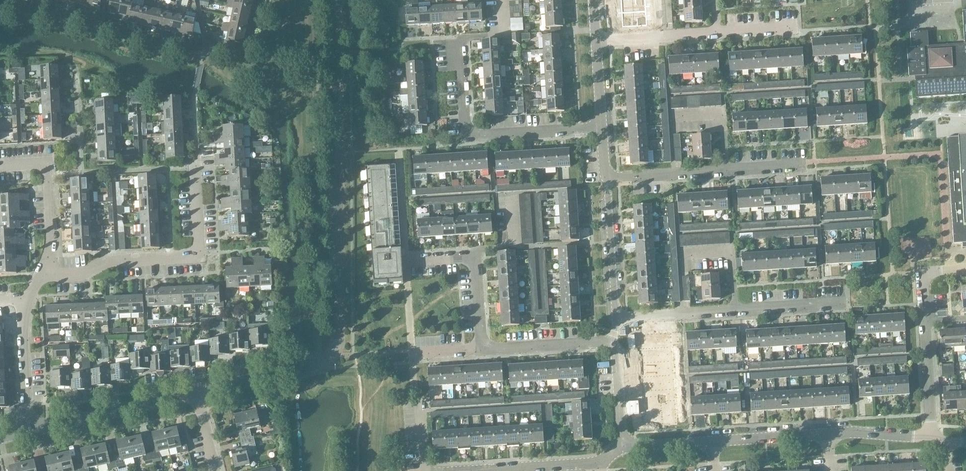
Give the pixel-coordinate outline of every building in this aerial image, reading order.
[(88,5),(100,8),(102,0),(89,0),(88,5)] [(107,3),(111,4),(109,13),(116,14),(115,19),(119,20),(123,0),(108,0),(107,3)] [(119,20),(122,21),(124,16),(130,17),(133,4),(134,5),(134,1),(131,0),(123,0),(119,20)] [(407,26),(419,25),(418,8),(418,0),(412,0),(412,8),(406,9),(407,26)] [(457,22),(459,22),(459,25),(464,24),(464,22),(469,22),(468,5),(468,0),(461,0),(462,5),(456,5),(457,22)] [(481,5),(483,5),(483,0),(475,0),(475,4),(468,5),(469,22),(482,21),(481,5)] [(621,7),(622,18),(622,27),(647,26),(647,23),(646,0),(621,0),(621,7)] [(685,11),(701,10),(701,5),(704,5),(703,0),(683,0),(684,5),(679,5),(679,10),(684,10),(684,11),(685,11)] [(545,3),(546,15),(562,14),(562,1),(545,3)] [(234,8),(232,16),(249,20),(252,8),(228,3),(227,7),(234,8)] [(130,17),(129,22),(136,24),(135,28),(139,29),(144,7),(134,5),(133,4),(130,17)] [(456,5),(443,6),(444,23),(457,22),(456,5)] [(899,6),(900,18),(908,17),(907,5),(899,6)] [(443,6),(431,7),(432,24),(444,23),(443,6)] [(144,7),(139,29),(142,30),(143,25),(150,27),(154,9),(144,7)] [(419,8),(418,8),(419,25),(432,24),(431,7),(419,8)] [(154,9),(150,27),(157,28),(156,33),(160,34),(165,12),(154,9)] [(701,10),(685,11),(684,11),(685,24),(702,22),(701,10)] [(963,10),(965,44),(929,46),(928,31),(911,32),(912,47),(907,47),(909,77),(915,77),(917,98),(965,95),(965,10),(963,10)] [(186,16),(181,38),(185,39),(186,34),(193,36),(193,32),(202,34),(199,23),(196,22),(196,18),(195,18),(196,13),(187,11),(186,16)] [(165,12),(160,34),(164,35),(165,30),(172,31),(175,14),(165,12)] [(175,14),(172,31),(178,33),(177,38),(181,38),(186,16),(175,14)] [(562,14),(546,15),(547,28),(563,27),(562,14)] [(251,20),(249,20),(232,16),(231,24),(224,23),(223,27),(247,32),(248,28),(249,28),(251,27),(252,22),(251,21),(251,20)] [(247,32),(223,27),(222,31),(229,32),(227,40),(226,40),(225,46),(235,48),(236,42),(244,44),(246,44),(248,43),(249,38),(248,36),(246,36),(247,32)] [(512,40),(521,45),(520,33),(512,33),(512,40)] [(560,36),(551,36),(551,33),(545,33),(545,37),(543,37),(544,49),(561,48),(560,36)] [(862,37),(849,38),(850,55),(863,54),(866,54),(867,54),(866,46),(863,46),(862,37)] [(849,38),(837,39),(838,56),(850,55),(849,38)] [(825,57),(824,39),(812,40),(813,58),(825,57)] [(837,39),(824,39),(825,57),(838,56),(837,39)] [(499,40),(482,41),(483,53),(500,52),(505,52),(504,46),(500,47),(499,40)] [(544,49),(545,62),(562,61),(563,60),(564,59),(564,54),(563,53),(561,53),(561,48),(544,49)] [(791,51),(791,67),(804,67),(803,50),(791,51)] [(779,68),(778,51),(766,52),(767,69),(779,68)] [(779,68),(791,67),(791,51),(778,51),(779,68)] [(483,53),(484,66),(501,65),(500,52),(483,53)] [(754,70),(767,69),(766,52),(753,53),(754,70)] [(742,71),(754,70),(753,53),(741,54),(742,71)] [(742,71),(741,54),(729,54),(729,72),(742,71)] [(719,55),(706,56),(707,73),(720,72),(719,55)] [(706,56),(694,57),(695,73),(707,73),(706,56)] [(683,74),(682,57),(669,58),(670,75),(683,74)] [(694,57),(682,57),(683,74),(695,73),(694,57)] [(13,62),(13,69),(17,69),(22,69),(21,61),(13,62)] [(545,62),(545,74),(562,73),(562,61),(545,62)] [(407,76),(424,75),(423,63),(398,64),(399,70),(407,69),(407,76)] [(484,66),(484,78),(501,77),(501,65),(484,66)] [(625,67),(626,78),(643,77),(642,66),(625,67)] [(61,67),(42,68),(42,80),(59,79),(62,79),(61,67)] [(545,74),(546,87),(563,86),(562,73),(545,74)] [(407,76),(395,77),(395,83),(408,83),(408,89),(425,88),(424,75),(407,76)] [(484,78),(485,91),(502,90),(501,77),(484,78)] [(626,78),(626,91),(644,90),(643,77),(626,78)] [(59,79),(42,80),(43,92),(60,91),(60,90),(61,90),(61,86),(59,86),(59,79)] [(563,86),(546,87),(547,99),(564,98),(566,97),(567,96),(566,91),(565,90),(563,90),(563,86)] [(425,88),(408,89),(400,89),(400,96),(409,96),(409,101),(426,100),(425,88)] [(515,97),(503,98),(502,90),(485,91),(486,103),(503,102),(515,101),(515,97)] [(626,91),(627,103),(644,102),(644,90),(626,91)] [(60,91),(43,92),(44,104),(60,103),(60,102),(62,102),(62,98),(60,98),(60,91)] [(164,98),(165,110),(182,110),(182,109),(183,109),(183,105),(182,105),(182,98),(164,98)] [(564,98),(547,99),(548,112),(565,111),(564,98)] [(95,107),(93,108),(94,113),(95,114),(97,114),(114,113),(114,105),(118,105),(118,100),(114,101),(96,101),(96,103),(95,103),(95,107)] [(409,101),(404,102),(405,114),(410,113),(410,114),(427,113),(426,100),(409,101)] [(544,107),(543,100),(533,101),(534,108),(544,107)] [(503,102),(486,103),(487,116),(504,115),(503,102)] [(627,103),(628,116),(645,115),(644,102),(627,103)] [(60,103),(44,104),(44,116),(61,115),(61,114),(63,114),(62,110),(61,110),(60,103)] [(867,107),(853,108),(854,125),(867,124),(867,107)] [(853,108),(842,109),(843,126),(854,125),(853,108)] [(830,127),(829,109),(817,110),(818,127),(830,127)] [(842,109),(829,109),(830,127),(843,126),(842,109)] [(165,110),(166,122),(183,122),(183,121),(184,121),(184,117),(183,117),(182,110),(165,110)] [(808,128),(807,111),(794,112),(795,129),(808,128)] [(795,129),(794,112),(782,113),(783,130),(795,129)] [(97,115),(95,115),(96,119),(97,119),(97,126),(115,125),(119,125),(119,113),(114,113),(97,114),(97,115)] [(423,134),(422,126),(428,125),(427,113),(410,114),(411,135),(423,134)] [(771,130),(770,113),(757,114),(758,131),(771,130)] [(783,130),(782,113),(770,113),(771,130),(783,130)] [(746,132),(758,131),(757,114),(745,115),(746,132)] [(45,123),(38,123),(39,127),(45,127),(45,128),(62,128),(62,126),(63,126),(63,122),(61,122),(61,115),(44,116),(45,123)] [(628,116),(629,127),(646,126),(645,115),(628,116)] [(733,133),(746,132),(745,115),(733,116),(733,133)] [(183,129),(183,122),(166,122),(163,123),(162,124),(162,128),(164,130),(166,130),(166,135),(183,134),(183,133),(184,133),(184,129),(183,129)] [(97,127),(96,127),(96,131),(97,131),(98,138),(115,137),(120,137),(122,137),(121,125),(119,125),(115,125),(97,126),(97,127)] [(245,138),(245,126),(224,127),(224,128),(226,128),(226,134),(210,135),(210,140),(245,138)] [(629,127),(629,140),(647,139),(646,126),(629,127)] [(928,126),(913,127),(913,134),(929,134),(928,126)] [(62,128),(45,128),(46,141),(62,140),(62,136),(64,136),(64,134),(62,134),(62,128)] [(166,135),(167,147),(184,146),(184,145),(185,145),(185,141),(184,141),(183,134),(166,135)] [(693,136),(694,148),(711,147),(710,135),(693,136)] [(947,138),(954,244),(963,243),(963,248),(965,248),(965,136),(947,138)] [(98,139),(97,139),(97,143),(98,143),(98,150),(116,149),(116,141),(120,141),(120,137),(115,137),(98,138),(98,139)] [(246,149),(245,138),(210,140),(210,145),(226,144),(227,150),(246,149)] [(629,140),(630,152),(647,151),(647,139),(629,140)] [(167,161),(167,159),(184,158),(184,157),(185,157),(185,153),(184,153),(184,146),(167,147),(167,154),(161,155),(161,161),(167,161)] [(711,147),(694,148),(694,161),(711,160),(711,147)] [(98,151),(97,151),(97,155),(98,155),(99,162),(116,161),(116,153),(119,153),(122,156),(135,155),(135,148),(116,149),(98,150),(98,151)] [(217,156),(217,161),(246,160),(246,149),(227,150),(227,156),(217,156)] [(569,149),(557,150),(558,167),(570,166),(569,149)] [(557,150),(545,151),(546,168),(558,167),(557,150)] [(545,151),(532,152),(534,169),(546,168),(545,151)] [(647,151),(630,152),(631,165),(648,164),(647,151)] [(520,152),(508,153),(509,171),(521,170),(520,152)] [(532,152),(520,152),(521,170),(534,169),(532,152)] [(487,153),(475,154),(476,171),(482,170),(483,176),(489,175),(487,153)] [(509,171),(508,153),(495,154),(497,171),(509,171)] [(464,172),(476,171),(475,154),(463,155),(464,172)] [(439,173),(452,172),(450,155),(438,156),(439,173)] [(464,172),(463,155),(450,155),(452,172),(464,172)] [(439,173),(438,156),(426,157),(427,174),(439,173)] [(427,174),(426,157),(413,158),(415,175),(427,174)] [(227,172),(231,172),(247,171),(246,170),(246,160),(217,161),(217,166),(227,166),(227,172)] [(366,167),(374,282),(403,280),(401,250),(396,250),(390,165),(366,167)] [(222,177),(222,183),(250,182),(250,170),(246,170),(247,171),(231,172),(232,177),(222,177)] [(140,189),(157,188),(159,188),(159,183),(157,183),(157,176),(139,177),(140,189)] [(871,176),(858,177),(859,193),(872,193),(875,192),(875,193),(876,193),(875,184),(875,185),(872,185),(871,176)] [(90,192),(89,183),(94,183),(93,177),(88,177),(88,179),(72,180),(72,182),(71,182),(71,186),(72,186),(72,192),(90,192)] [(858,177),(846,178),(847,194),(859,193),(858,177)] [(846,178),(834,179),(835,195),(847,194),(846,178)] [(835,195),(834,179),(821,179),(822,196),(835,195)] [(232,188),(233,194),(251,193),(250,182),(222,183),(222,188),(232,188)] [(140,201),(158,200),(159,200),(159,195),(158,195),(157,188),(140,189),(140,201)] [(812,188),(799,189),(800,205),(813,204),(812,188)] [(787,189),(775,190),(776,206),(788,206),(787,189)] [(799,189),(787,189),(788,206),(800,205),(799,189)] [(775,190),(762,191),(763,207),(776,206),(775,190)] [(73,205),(90,204),(94,203),(94,191),(90,192),(72,192),(72,194),(71,195),(71,198),(72,198),(73,205)] [(559,192),(560,204),(577,203),(576,191),(559,192)] [(751,208),(750,191),(737,192),(738,209),(751,208)] [(762,191),(750,191),(751,208),(763,207),(762,191)] [(222,200),(223,205),(251,204),(251,193),(233,194),(233,199),(222,200)] [(727,193),(715,194),(716,210),(728,210),(727,193)] [(715,194),(702,195),(703,211),(716,210),(715,194)] [(20,207),(19,201),(29,201),(29,195),(0,197),(0,208),(20,207)] [(691,212),(690,195),(677,196),(678,213),(691,212)] [(702,195),(690,195),(691,212),(703,211),(702,195)] [(160,200),(158,200),(140,201),(141,208),(136,208),(136,213),(141,213),(159,212),(160,212),(160,207),(161,207),(161,201),(160,200)] [(560,204),(560,217),(578,215),(577,203),(560,204)] [(73,209),(73,217),(91,216),(90,204),(73,205),(73,206),(72,206),(72,209),(73,209)] [(233,210),(233,216),(249,215),(249,216),(252,216),(251,204),(223,205),(223,211),(233,210)] [(634,206),(635,218),(652,217),(651,205),(634,206)] [(0,219),(30,217),(30,212),(20,213),(20,207),(0,208),(0,210),(0,219)] [(142,226),(159,225),(159,224),(161,224),(160,219),(159,219),(159,212),(141,213),(142,226)] [(98,228),(97,215),(91,216),(73,217),(72,217),(73,221),(74,221),(74,229),(91,228),(98,228)] [(219,222),(219,227),(249,225),(249,216),(249,215),(233,216),(229,216),(229,221),(219,222)] [(560,217),(561,229),(578,228),(578,215),(560,217)] [(480,233),(479,216),(467,217),(468,234),(480,233)] [(479,216),(480,233),(493,233),(492,216),(479,216)] [(0,219),(1,230),(21,229),(22,229),(23,228),(25,227),(26,226),(26,224),(26,223),(30,222),(30,217),(0,219)] [(468,234),(467,217),(455,218),(456,235),(468,234)] [(635,218),(635,230),(652,229),(652,217),(635,218)] [(456,235),(455,218),(442,219),(443,236),(456,235)] [(443,236),(442,219),(430,220),(431,237),(443,236)] [(430,237),(431,237),(430,220),(418,220),(419,237),(425,237),(425,240),(430,239),(430,237)] [(136,237),(142,236),(142,238),(160,237),(160,236),(161,236),(161,232),(162,231),(162,225),(161,224),(159,225),(142,226),(142,232),(136,233),(136,237)] [(249,225),(219,227),(220,232),(230,232),(230,238),(250,237),(249,225)] [(98,228),(91,228),(74,229),(74,230),(73,230),(73,234),(72,235),(72,240),(74,241),(75,241),(92,240),(92,233),(103,233),(102,227),(98,228)] [(578,228),(561,229),(562,241),(579,240),(578,228)] [(29,240),(29,239),(25,240),(25,235),(20,235),(20,229),(21,229),(1,230),(0,230),(0,241),(29,240)] [(635,230),(636,243),(653,242),(652,229),(635,230)] [(160,237),(142,238),(143,250),(160,249),(160,247),(162,247),(161,243),(160,243),(160,237)] [(16,251),(15,245),(29,245),(29,240),(0,241),(0,252),(16,251)] [(92,240),(75,241),(75,242),(74,242),(74,245),(75,245),(75,253),(93,252),(92,240)] [(636,243),(637,255),(654,254),(653,242),(636,243)] [(875,244),(862,245),(863,263),(876,262),(876,259),(879,259),(880,259),(879,249),(878,249),(875,249),(875,244)] [(862,245),(850,246),(851,263),(863,263),(862,245)] [(850,246),(838,247),(839,264),(851,263),(850,246)] [(558,248),(559,261),(576,260),(575,247),(558,248)] [(839,264),(838,247),(825,247),(827,265),(839,264)] [(816,250),(803,251),(804,268),(817,268),(816,250)] [(26,262),(26,257),(16,257),(16,251),(0,252),(0,263),(26,262)] [(498,252),(499,265),(516,264),(515,251),(498,252)] [(803,251),(791,252),(792,269),(804,268),(803,251)] [(791,252),(779,253),(780,270),(792,269),(791,252)] [(766,253),(754,254),(755,271),(767,271),(766,253)] [(779,253),(766,253),(767,271),(780,270),(779,253)] [(637,255),(638,268),(655,266),(654,254),(637,255)] [(755,271),(754,254),(741,255),(743,272),(755,271)] [(264,257),(258,258),(260,288),(272,287),(270,267),(264,267),(264,257)] [(241,258),(237,259),(238,289),(249,288),(248,268),(242,268),(241,258)] [(254,267),(248,268),(249,288),(260,288),(258,258),(253,258),(254,267)] [(238,289),(237,259),(232,259),(232,268),(226,269),(227,289),(238,289)] [(559,261),(560,273),(577,272),(576,260),(559,261)] [(0,263),(0,275),(17,274),(16,268),(27,267),(26,262),(0,263)] [(499,265),(500,277),(517,276),(516,264),(499,265)] [(638,268),(638,280),(655,278),(655,266),(638,268)] [(560,273),(561,285),(578,284),(577,272),(560,273)] [(701,275),(702,288),(720,287),(719,274),(701,275)] [(500,277),(500,289),(517,288),(517,276),(500,277)] [(638,280),(639,292),(656,291),(655,278),(638,280)] [(561,285),(562,298),(579,296),(578,284),(561,285)] [(195,305),(194,288),(194,287),(193,287),(193,286),(189,286),(188,285),(183,285),(182,286),(182,287),(183,287),(183,305),(191,305),(191,310),(195,310),(195,305)] [(216,307),(224,307),(223,291),(219,291),(218,286),(217,287),(217,285),(213,285),(213,287),(206,288),(207,304),(216,304),(216,307)] [(207,304),(206,288),(206,287),(205,287),(205,286),(201,286),(201,288),(194,288),(195,305),(207,304)] [(147,307),(159,307),(158,289),(158,288),(157,288),(157,287),(153,288),(153,289),(147,290),(147,289),(146,289),(147,307)] [(171,306),(170,289),(170,288),(169,288),(169,287),(165,287),(165,289),(158,289),(159,307),(171,306)] [(171,306),(183,305),(183,287),(182,287),(181,287),(177,287),(177,288),(170,289),(171,306)] [(720,287),(702,288),(703,300),(720,299),(720,287)] [(500,289),(501,302),(518,301),(517,288),(500,289)] [(680,289),(673,290),(665,290),(666,295),(671,295),(672,302),(680,302),(680,289)] [(656,291),(639,292),(640,304),(657,303),(656,291)] [(125,297),(119,298),(120,315),(132,314),(131,297),(131,296),(130,296),(130,295),(124,295),(125,297)] [(137,296),(131,297),(132,314),(139,313),(139,318),(144,318),(143,313),(142,296),(141,296),(141,295),(137,295),(137,296)] [(107,297),(106,298),(106,304),(107,316),(108,316),(120,315),(119,298),(119,297),(118,297),(117,296),(112,296),(113,298),(107,298),(107,297)] [(562,298),(563,310),(580,309),(579,296),(562,298)] [(501,302),(502,314),(519,313),(518,301),(501,302)] [(72,303),(71,305),(71,306),(71,307),(72,323),(85,323),(83,306),(83,305),(82,305),(82,304),(77,305),(76,303),(72,303)] [(102,305),(95,305),(96,322),(103,321),(104,326),(109,326),(108,321),(108,316),(107,316),(106,304),(105,304),(105,303),(101,303),(102,305)] [(71,304),(59,304),(59,307),(60,324),(72,323),(71,307),(71,306),(71,305),(71,304)] [(90,306),(83,306),(85,323),(96,322),(95,305),(94,305),(94,304),(89,304),(90,306)] [(47,307),(46,307),(48,325),(55,325),(56,330),(60,329),(60,324),(59,307),(58,307),(58,306),(54,306),(54,308),(47,308),(47,307)] [(563,317),(559,317),(559,323),(580,321),(580,309),(563,310),(563,317)] [(519,313),(502,314),(503,326),(520,325),(519,313)] [(891,315),(879,316),(881,333),(892,333),(891,315)] [(904,315),(891,315),(892,333),(906,332),(904,315)] [(535,317),(536,324),(548,323),(547,316),(535,317)] [(879,316),(867,317),(868,334),(881,333),(879,316)] [(868,334),(867,317),(855,318),(856,335),(868,334)] [(267,325),(247,326),(248,334),(249,347),(269,346),(269,336),(274,335),(273,318),(267,318),(267,325)] [(844,325),(832,326),(833,343),(846,342),(844,325)] [(832,326),(819,327),(821,344),(833,343),(832,326)] [(808,327),(795,328),(796,345),(809,345),(808,327)] [(819,327),(808,327),(809,345),(821,344),(819,327)] [(795,328),(783,329),(784,346),(796,345),(795,328)] [(736,329),(723,330),(725,348),(737,347),(736,329)] [(783,329),(771,330),(772,347),(784,346),(783,329)] [(723,330),(711,331),(712,349),(725,348),(723,330)] [(760,348),(759,330),(746,331),(747,348),(760,348)] [(771,330),(759,330),(760,348),(772,347),(771,330)] [(940,348),(953,348),(952,330),(939,331),(940,348)] [(965,346),(965,340),(965,334),(964,330),(952,330),(953,348),(965,347),(965,346)] [(711,331),(699,332),(700,349),(712,349),(711,331)] [(700,349),(699,332),(687,333),(688,350),(700,349)] [(666,333),(642,334),(642,344),(643,354),(644,372),(644,377),(645,382),(645,391),(650,391),(652,391),(652,396),(645,396),(646,412),(647,421),(658,420),(661,420),(661,425),(668,425),(676,424),(674,389),(670,389),(668,360),(667,340),(666,333)] [(248,334),(228,335),(228,338),(229,351),(249,350),(249,347),(248,334)] [(228,338),(208,340),(209,346),(210,346),(210,356),(230,355),(229,351),(228,338)] [(150,356),(149,356),(150,369),(150,373),(156,372),(157,375),(159,377),(162,376),(163,374),(164,372),(170,372),(170,368),(170,355),(169,355),(169,351),(170,351),(169,347),(169,340),(162,341),(163,352),(150,353),(150,356)] [(189,347),(189,350),(190,350),(190,363),(210,362),(210,356),(210,346),(209,346),(208,340),(195,341),(196,346),(189,347)] [(54,346),(54,357),(70,356),(70,345),(54,346)] [(170,351),(169,351),(169,355),(170,355),(170,368),(190,367),(190,363),(190,350),(189,350),(189,347),(189,346),(169,347),(170,351)] [(150,353),(129,354),(130,358),(130,364),(131,370),(136,370),(137,372),(139,374),(142,374),(143,372),(144,369),(150,369),(149,356),(150,356),(150,353)] [(71,375),(70,375),(71,387),(71,390),(92,390),(92,386),(91,370),(90,358),(84,359),(83,360),(83,369),(70,370),(70,371),(71,375)] [(116,365),(110,365),(110,369),(111,369),(111,382),(131,381),(131,370),(130,364),(130,358),(116,359),(116,365)] [(583,361),(570,362),(571,379),(578,378),(579,389),(589,389),(589,374),(584,374),(583,361)] [(570,362),(558,363),(559,380),(571,379),(570,362)] [(546,363),(533,364),(535,381),(547,381),(546,363)] [(558,363),(546,363),(547,381),(559,380),(558,363)] [(533,364),(521,365),(522,382),(535,381),(533,364)] [(94,370),(91,370),(92,386),(111,385),(111,382),(111,369),(110,369),(103,369),(103,367),(101,365),(95,365),(94,367),(94,370)] [(490,365),(478,366),(479,383),(491,382),(490,365)] [(503,365),(490,365),(491,382),(504,381),(503,365)] [(522,382),(521,365),(509,366),(510,383),(522,382)] [(478,366),(465,367),(466,384),(479,383),(478,366)] [(465,367),(453,368),(454,384),(466,384),(465,367)] [(53,372),(50,372),(51,388),(71,387),(70,375),(71,375),(70,371),(70,370),(70,368),(54,368),(53,370),(53,372)] [(442,385),(441,368),(428,369),(429,386),(442,385)] [(453,368),(441,368),(442,385),(454,384),(453,368)] [(0,372),(0,384),(5,384),(6,384),(6,383),(7,383),(7,378),(9,378),(9,372),(7,372),(7,371),(6,372),(0,372)] [(908,377),(895,378),(896,395),(909,394),(908,377)] [(895,378),(884,379),(884,396),(896,395),(895,378)] [(872,397),(871,379),(858,380),(859,397),(872,397)] [(884,379),(871,379),(872,397),(884,396),(884,379)] [(956,393),(957,410),(965,410),(965,393),(961,393),(961,386),(956,386),(956,393)] [(848,388),(836,389),(837,406),(850,405),(848,388)] [(836,389),(823,390),(824,407),(837,406),(836,389)] [(811,390),(799,391),(800,409),(813,408),(811,390)] [(823,390),(811,390),(813,408),(824,407),(823,390)] [(799,391),(787,392),(788,409),(800,409),(799,391)] [(787,392),(775,393),(775,410),(788,409),(787,392)] [(775,393),(763,394),(763,411),(775,410),(775,393)] [(944,411),(957,410),(956,393),(943,394),(944,411)] [(763,411),(763,394),(750,394),(751,412),(763,411)] [(7,408),(10,408),(9,395),(7,395),(6,395),(6,396),(0,396),(0,408),(7,408)] [(740,395),(727,396),(728,413),(741,412),(740,395)] [(727,396),(715,397),(716,414),(728,413),(727,396)] [(715,397),(703,398),(704,415),(716,414),(715,397)] [(704,415),(703,398),(691,398),(692,416),(704,415)] [(572,403),(573,415),(590,414),(589,401),(572,403)] [(256,409),(234,415),(240,440),(252,437),(250,429),(261,427),(256,409)] [(573,415),(574,428),(591,426),(590,414),(573,415)] [(543,425),(531,426),(532,443),(544,442),(543,425)] [(531,426),(518,427),(520,444),(532,443),(531,426)] [(591,426),(574,428),(575,440),(592,439),(591,426)] [(518,427),(506,428),(507,445),(507,447),(519,446),(520,446),(520,444),(518,427)] [(177,428),(165,431),(169,450),(178,448),(179,454),(188,452),(185,440),(180,441),(177,428)] [(506,428),(494,429),(495,446),(507,445),(506,428)] [(482,429),(469,430),(470,447),(483,446),(482,429)] [(494,429),(482,429),(483,446),(495,446),(494,429)] [(469,430),(457,431),(458,448),(458,450),(470,450),(470,447),(469,430)] [(155,447),(150,448),(153,460),(161,458),(160,452),(169,450),(165,431),(152,434),(155,447)] [(457,431),(445,432),(446,449),(458,448),(457,431)] [(446,449),(445,432),(432,433),(433,450),(446,449)] [(141,436),(129,439),(133,458),(142,456),(144,462),(153,460),(150,448),(144,449),(141,436)] [(252,437),(240,440),(242,448),(231,451),(235,469),(250,465),(248,457),(258,454),(253,437),(252,437)] [(120,455),(114,456),(117,468),(126,466),(124,460),(133,458),(129,439),(117,442),(120,455)] [(105,445),(93,448),(98,467),(107,464),(108,470),(117,468),(114,456),(109,458),(105,445)] [(78,465),(80,470),(89,470),(88,469),(98,467),(93,448),(81,451),(84,463),(78,465)] [(57,456),(61,470),(80,470),(78,465),(73,466),(70,453),(57,456)] [(57,456),(45,459),(48,470),(61,470),(57,456)] [(22,464),(24,470),(36,470),(34,461),(22,464)]
